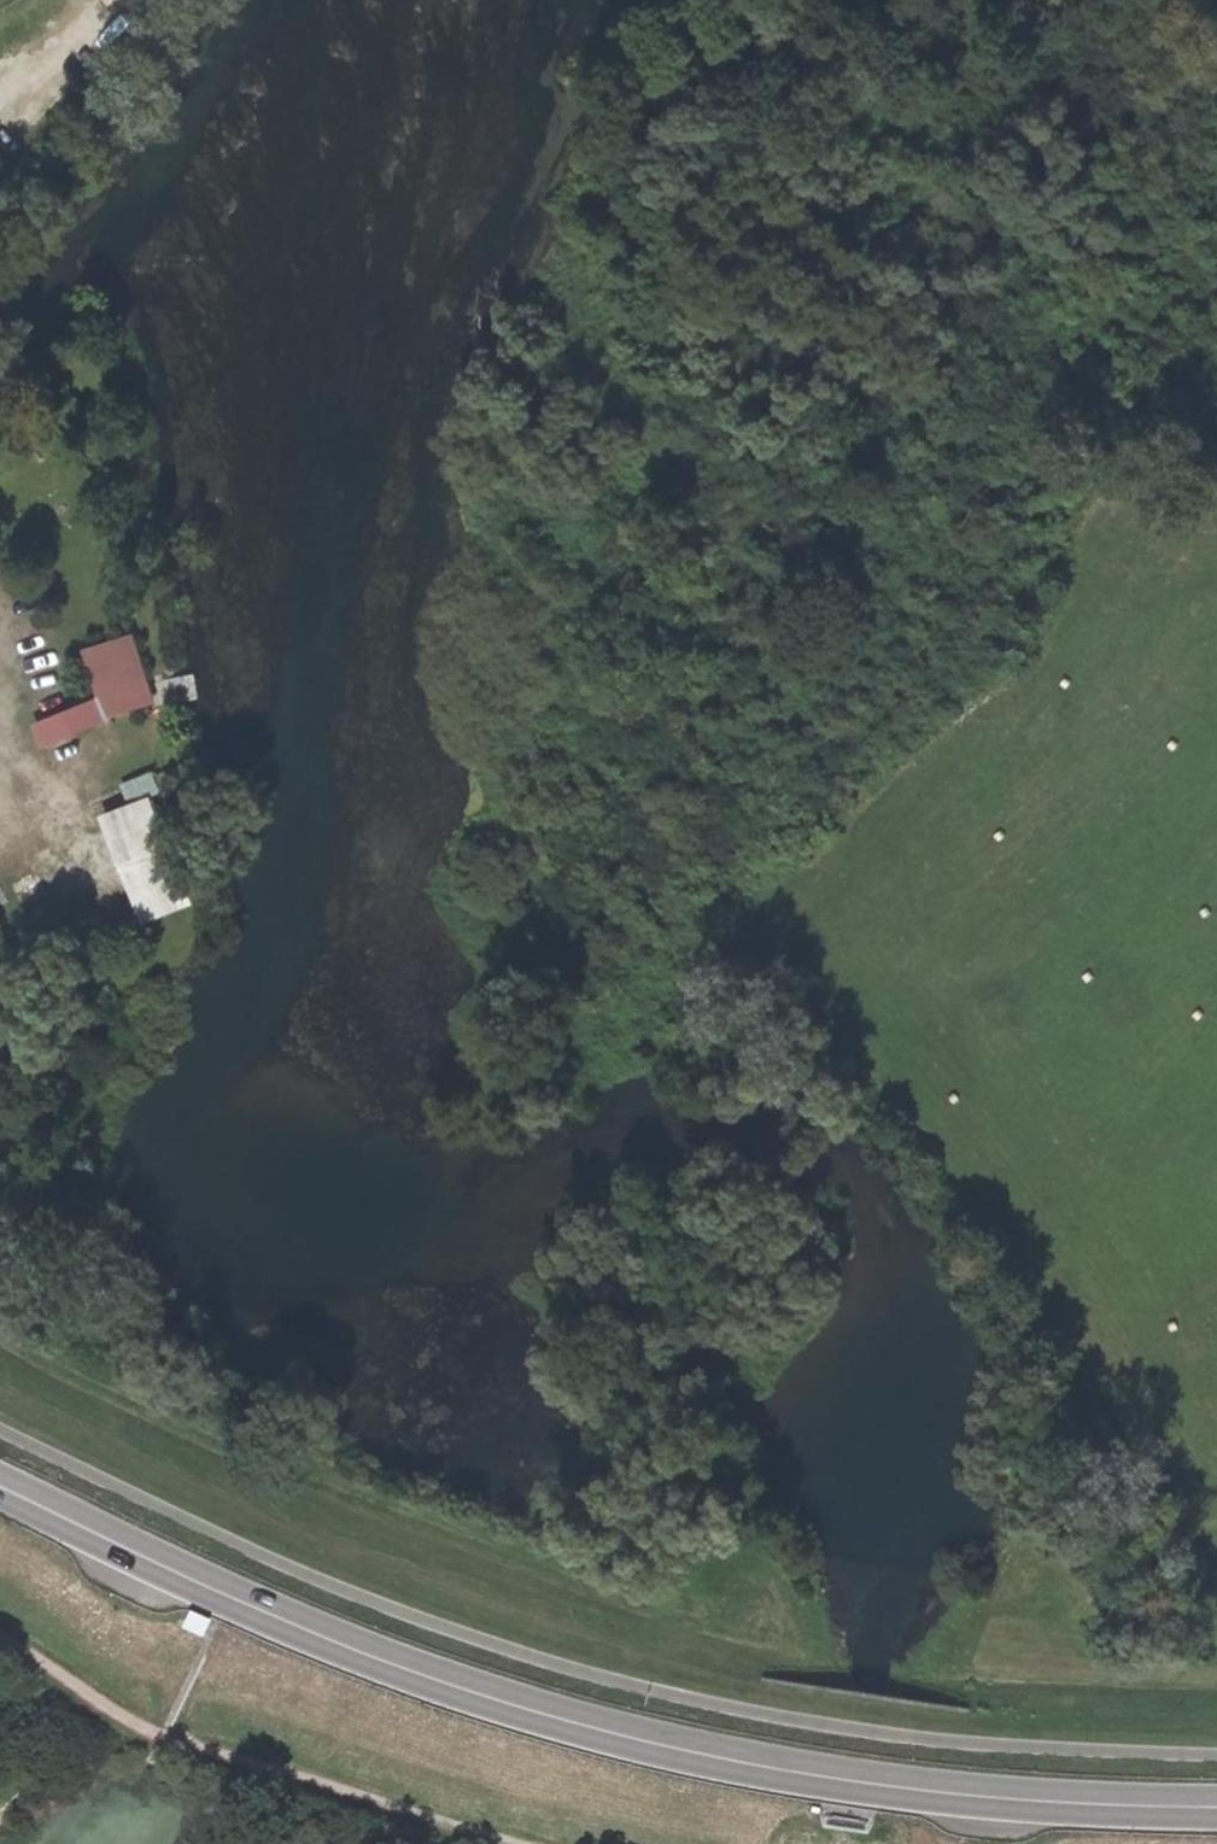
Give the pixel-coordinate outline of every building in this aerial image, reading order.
[(74,650),(91,698),(99,720),(149,702),(124,633),(74,650)] [(99,720),(91,698),(35,718),(43,740),(99,720)] [(151,806),(103,825),(144,927),(192,908),(151,806)] [(209,1625),(192,1618),(186,1633),(203,1640),(209,1625)]
